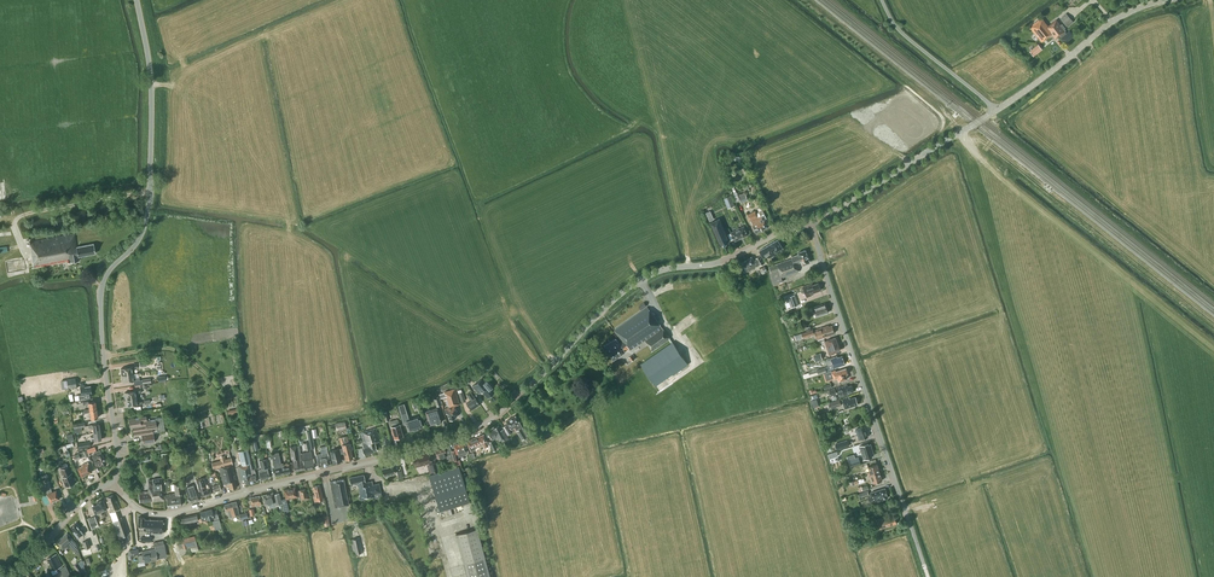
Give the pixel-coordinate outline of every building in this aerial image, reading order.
[(1068,27),(1074,22),(1066,13),(1060,18),(1068,27)] [(1041,17),(1030,26),(1042,42),(1052,34),(1055,39),(1060,35),(1061,35),(1060,36),(1065,43),(1068,41),(1068,40),(1074,35),(1070,30),(1066,33),(1065,31),(1066,30),(1064,28),(1065,27),(1062,23),(1061,24),(1056,19),(1048,26),(1041,17)] [(1038,44),(1030,51),(1034,56),(1043,49),(1038,44)] [(739,197),(741,203),(748,200),(746,194),(745,194),(745,192),(739,195),(740,197),(739,197)] [(731,195),(724,198),(728,208),(735,206),(731,195)] [(709,216),(717,212),(715,207),(707,211),(709,216)] [(756,211),(748,214),(756,232),(769,226),(766,219),(767,218),(763,210),(757,213),(756,211)] [(721,245),(730,241),(720,218),(710,222),(721,245)] [(744,226),(731,232),(735,240),(748,234),(744,226)] [(79,257),(96,253),(94,244),(77,247),(74,234),(29,243),(34,268),(67,262),(68,263),(80,261),(79,257)] [(778,253),(777,251),(782,247),(777,239),(770,243),(771,243),(759,250),(763,257),(769,254),(772,257),(778,253)] [(769,267),(771,272),(770,273),(774,284),(783,281),(782,278),(799,271),(796,263),(801,261),(803,264),(810,262),(805,250),(798,252),(798,254),(792,256),(792,258),(769,267)] [(738,267),(740,270),(743,269),(745,273),(759,265),(765,262),(760,255),(756,258),(753,259),(752,256),(740,264),(741,265),(738,267)] [(768,271),(764,266),(759,269),(762,274),(768,271)] [(818,283),(813,285),(812,284),(803,286),(804,288),(801,289),(802,292),(805,291),(807,296),(811,295),(811,293),(821,290),(818,283)] [(788,297),(791,307),(799,305),(795,295),(788,297)] [(817,316),(828,312),(825,303),(814,307),(817,316)] [(644,340),(652,351),(670,338),(647,307),(614,330),(622,341),(619,343),(616,338),(604,346),(612,359),(613,359),(626,351),(625,350),(629,348),(630,350),(632,349),(644,340)] [(828,325),(818,329),(814,330),(817,339),(829,336),(829,334),(835,332),(832,325),(829,326),(828,325)] [(815,334),(813,329),(801,333),(803,338),(815,334)] [(825,341),(828,352),(829,355),(833,353),(834,352),(840,350),(838,344),(836,337),(825,341)] [(672,341),(641,363),(656,385),(672,374),(673,375),(688,364),(672,341)] [(813,355),(815,361),(823,359),(821,353),(813,355)] [(829,365),(833,364),(834,367),(845,364),(842,356),(837,357),(837,356),(827,359),(829,365)] [(121,368),(122,375),(133,373),(132,369),(138,368),(137,365),(121,368)] [(846,374),(848,373),(846,368),(836,371),(835,370),(832,371),(831,371),(823,373),(826,381),(838,377),(839,381),(847,378),(846,374)] [(133,373),(122,375),(123,382),(139,379),(139,377),(133,378),(133,373)] [(468,374),(462,378),(464,380),(466,384),(472,380),(468,374)] [(67,379),(68,388),(77,387),(75,377),(67,379)] [(476,382),(472,385),(479,393),(482,391),(488,397),(494,392),(491,388),(492,387),(486,380),(479,386),(476,382)] [(84,385),(80,386),(82,395),(79,395),(79,398),(86,397),(91,396),(90,393),(92,393),(90,386),(85,387),(84,385)] [(837,388),(840,397),(847,394),(847,393),(853,391),(852,385),(848,386),(847,385),(837,388)] [(449,419),(451,418),(451,419),(453,419),(453,418),(455,417),(457,416),(455,410),(456,409),(455,405),(460,404),(455,388),(443,392),(448,406),(445,407),(446,413),(447,413),(449,419)] [(125,392),(126,399),(136,397),(136,393),(141,392),(141,390),(125,392)] [(480,404),(471,391),(467,394),(470,399),(466,402),(470,409),(476,406),(476,407),(480,404)] [(855,396),(850,398),(849,396),(842,399),(845,408),(858,404),(855,396)] [(136,397),(126,399),(127,406),(143,403),(143,401),(137,402),(136,397)] [(840,399),(829,402),(831,409),(842,406),(840,399)] [(89,404),(89,409),(90,410),(97,409),(95,401),(89,402),(89,401),(83,402),(83,405),(89,404)] [(408,419),(404,405),(398,407),(403,424),(405,423),(408,431),(413,429),(417,428),(422,426),(419,415),(408,419)] [(437,406),(425,410),(430,424),(435,422),(435,423),(437,423),(440,422),(441,421),(437,406)] [(98,417),(97,409),(90,410),(89,409),(84,409),(85,413),(90,412),(91,418),(98,417)] [(515,415),(506,421),(511,429),(511,430),(515,427),(517,430),(516,430),(522,439),(523,439),(527,436),(526,435),(528,434),(523,426),(522,427),(515,415)] [(134,436),(141,435),(143,444),(155,442),(153,432),(165,430),(163,416),(155,418),(156,419),(147,420),(146,416),(129,419),(130,428),(132,427),(134,436)] [(335,423),(337,431),(347,429),(345,421),(335,423)] [(401,437),(402,436),(403,435),(399,423),(398,421),(392,423),(393,425),(391,426),(394,438),(399,437),(401,437)] [(85,426),(84,422),(73,424),(75,432),(82,431),(82,427),(85,426)] [(92,427),(93,432),(100,431),(99,423),(89,425),(89,428),(92,427)] [(488,432),(491,438),(496,435),(499,440),(502,439),(504,441),(508,439),(503,429),(501,430),(499,425),(493,428),(494,429),(488,432)] [(855,435),(857,435),(859,439),(868,436),(865,426),(856,429),(856,431),(854,432),(855,435)] [(362,447),(362,448),(364,455),(378,450),(375,442),(380,441),(376,427),(360,432),(363,442),(365,442),(365,443),(362,443),(363,446),(362,447)] [(311,430),(307,431),(309,441),(303,442),(305,449),(314,447),(311,430)] [(102,439),(100,431),(93,432),(94,436),(90,436),(91,441),(102,439)] [(488,446),(487,442),(483,434),(466,441),(471,451),(476,449),(476,448),(483,445),(484,447),(488,446)] [(347,435),(340,437),(345,459),(353,457),(347,435)] [(847,440),(835,443),(837,450),(849,446),(847,440)] [(467,451),(466,450),(464,442),(454,445),(455,450),(452,451),(455,461),(459,459),(458,457),(461,456),(462,454),(462,453),(467,451)] [(874,454),(871,444),(869,444),(868,443),(859,446),(861,451),(860,452),(861,454),(862,454),(863,459),(872,456),(872,455),(874,454)] [(335,449),(330,451),(333,463),(341,460),(338,448),(339,448),(338,444),(334,445),(335,449)] [(293,462),(294,471),(303,469),(301,461),(302,461),(300,445),(290,446),(291,458),(291,459),(293,459),(294,462),(293,462)] [(451,451),(450,445),(435,449),(437,458),(447,455),(448,461),(454,459),(451,451)] [(92,456),(96,466),(101,464),(101,465),(106,463),(102,453),(100,449),(96,451),(97,454),(92,456)] [(245,483),(257,480),(256,473),(255,473),(255,470),(254,468),(252,469),(251,466),(247,449),(238,451),(241,464),(238,465),(241,479),(244,478),(245,483)] [(301,453),(303,460),(304,469),(315,467),(314,457),(312,458),(311,451),(301,453)] [(316,454),(319,466),(330,463),(328,451),(316,454)] [(432,462),(428,451),(419,454),(420,455),(412,458),(414,465),(418,463),(419,466),(432,462)] [(275,468),(274,469),(276,476),(290,472),(288,462),(281,464),(278,452),(271,453),(275,468)] [(220,467),(224,485),(229,483),(230,488),(237,487),(234,475),(235,474),(231,457),(225,459),(225,455),(220,457),(220,460),(211,462),(213,468),(220,467)] [(859,456),(848,460),(850,466),(861,463),(859,456)] [(258,470),(260,479),(269,477),(267,468),(269,467),(266,458),(259,460),(261,469),(258,470)] [(64,476),(63,477),(66,486),(71,484),(72,485),(73,484),(74,483),(75,483),(67,462),(60,465),(64,476)] [(83,465),(78,467),(81,476),(92,471),(88,462),(82,464),(83,465)] [(438,470),(435,462),(427,464),(430,473),(438,470)] [(867,472),(868,475),(880,472),(877,463),(868,466),(870,472),(867,472)] [(392,481),(400,479),(396,465),(382,468),(384,476),(390,475),(392,481)] [(459,466),(429,475),(440,511),(470,501),(465,485),(468,484),(465,473),(461,474),(459,466)] [(206,474),(207,481),(218,479),(218,472),(206,474)] [(882,480),(880,472),(868,475),(869,479),(872,478),(873,483),(882,480)] [(381,492),(380,491),(379,482),(371,483),(371,481),(366,482),(364,474),(349,477),(351,485),(356,484),(358,485),(360,494),(359,496),(360,500),(362,499),(374,497),(374,493),(381,492)] [(148,487),(149,491),(139,492),(140,502),(152,500),(152,501),(164,500),(163,492),(164,491),(163,477),(153,479),(153,480),(149,480),(149,487),(148,487)] [(48,478),(41,480),(38,481),(42,495),(41,496),(42,497),(45,504),(50,502),(59,498),(57,493),(56,490),(52,492),(51,489),(48,478)] [(200,478),(196,480),(201,497),(211,494),(208,484),(202,486),(200,478)] [(335,507),(348,504),(343,479),(330,481),(335,507)] [(181,505),(180,495),(184,494),(183,482),(174,483),(174,484),(171,484),(172,490),(175,489),(175,493),(166,494),(168,507),(181,505)] [(197,488),(196,483),(185,486),(186,491),(186,492),(189,503),(200,499),(197,488)] [(313,486),(315,495),(315,496),(313,496),(314,501),(323,499),(320,485),(313,486)] [(284,489),(286,498),(287,498),(292,497),(293,498),(297,497),(298,496),(300,496),(301,501),(310,499),(308,493),(306,493),(305,488),(296,491),(295,487),(284,489)] [(881,500),(888,497),(885,488),(871,492),(874,502),(881,500)] [(273,494),(273,492),(262,495),(265,504),(268,503),(269,508),(276,506),(276,505),(282,503),(281,499),(279,493),(273,494)] [(113,494),(107,497),(108,501),(107,502),(111,512),(110,512),(113,522),(121,544),(126,542),(124,536),(128,534),(122,518),(120,519),(117,510),(120,509),(117,501),(116,501),(113,494)] [(252,506),(261,504),(260,495),(250,498),(252,506)] [(282,503),(284,511),(289,510),(286,498),(281,499),(282,503)] [(108,509),(107,509),(103,499),(97,501),(98,504),(92,506),(95,513),(103,510),(106,518),(108,523),(112,521),(108,509)] [(238,508),(238,507),(236,501),(224,504),(226,511),(228,510),(230,518),(239,515),(237,508),(238,508)] [(217,509),(212,511),(212,509),(200,512),(202,520),(213,517),(214,520),(212,520),(215,529),(222,527),(217,509)] [(194,521),(198,520),(197,514),(180,517),(182,527),(195,524),(194,521)] [(879,528),(896,523),(894,516),(888,517),(888,515),(876,519),(879,528)] [(88,519),(91,527),(98,525),(95,516),(88,519)] [(162,531),(165,531),(165,522),(162,522),(163,520),(150,519),(150,520),(144,520),(144,517),(138,517),(138,526),(143,526),(143,531),(147,531),(147,532),(151,533),(151,531),(153,531),(153,533),(162,533),(162,531)] [(82,527),(80,528),(76,522),(71,526),(74,531),(73,532),(77,538),(86,532),(82,527)] [(455,534),(467,576),(490,576),(477,528),(455,534)] [(69,548),(70,547),(77,554),(79,552),(76,542),(75,542),(72,538),(67,533),(57,541),(61,547),(62,547),(64,549),(67,546),(69,548)] [(195,535),(181,538),(183,549),(197,546),(195,535)] [(360,537),(351,539),(354,554),(363,552),(360,537)] [(80,550),(82,557),(92,554),(88,540),(83,541),(85,548),(80,550)] [(155,548),(148,550),(150,560),(164,557),(163,550),(165,550),(163,540),(153,542),(155,548)] [(129,551),(130,557),(134,556),(133,553),(139,552),(138,548),(130,549),(129,551)] [(150,560),(148,550),(141,551),(142,554),(139,555),(140,562),(150,560)] [(53,569),(61,565),(56,554),(47,558),(53,569)] [(82,559),(73,565),(80,574),(87,573),(82,559)] [(66,566),(60,568),(64,576),(70,576),(71,576),(66,566)]
